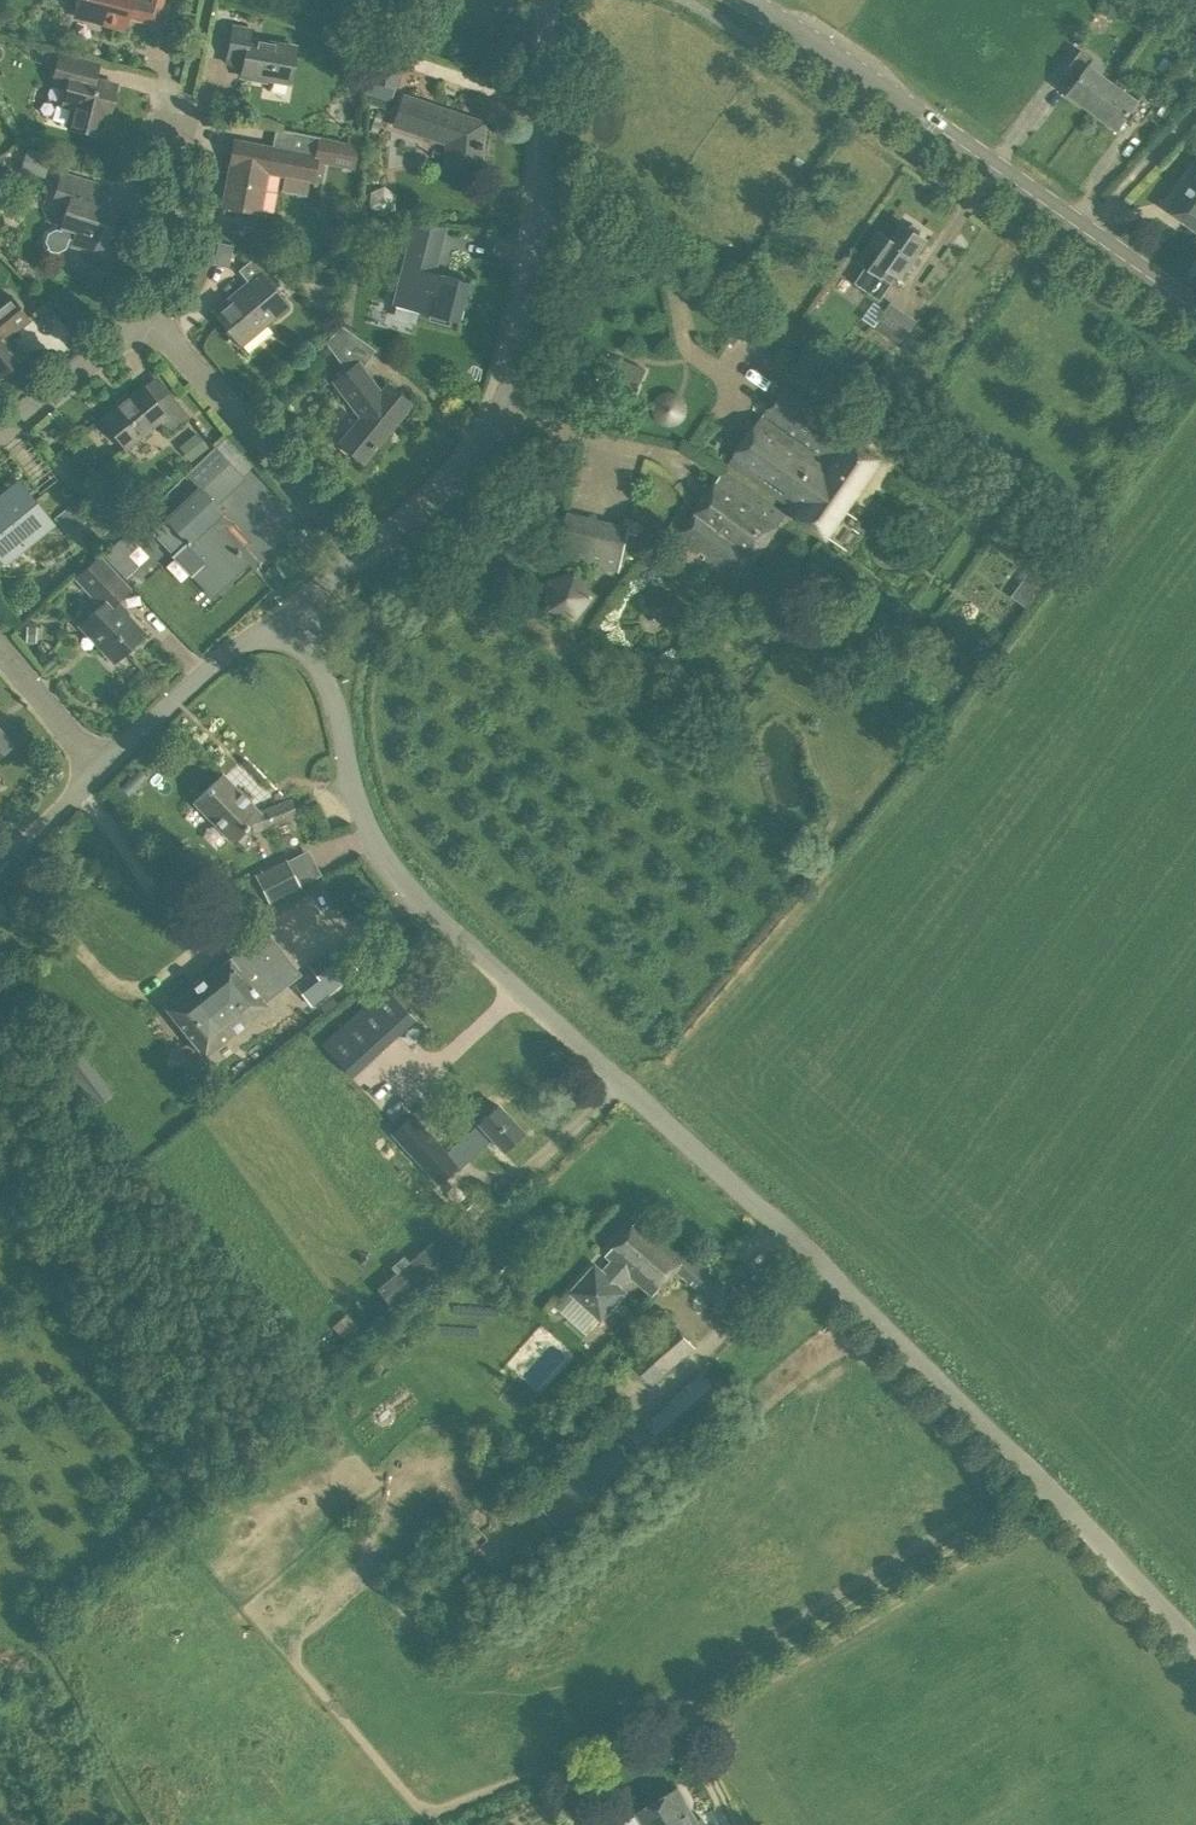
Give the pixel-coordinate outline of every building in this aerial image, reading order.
[(75,15),(121,27),(124,13),(134,16),(135,20),(154,24),(160,0),(79,0),(75,15)] [(288,83),(295,48),(246,39),(248,29),(231,26),(224,62),(241,65),(239,74),(288,83)] [(389,102),(409,51),(370,38),(368,67),(366,94),(389,102)] [(1093,111),(1113,83),(1089,65),(1093,59),(1080,50),(1069,66),(1077,72),(1070,82),(1074,84),(1068,93),(1093,111)] [(98,65),(59,55),(52,82),(67,86),(63,103),(74,106),(69,126),(99,134),(104,114),(108,115),(116,84),(94,79),(98,65)] [(1113,83),(1093,111),(1119,130),(1125,121),(1128,124),(1135,114),(1143,120),(1155,104),(1142,94),(1138,100),(1113,83)] [(479,171),(482,122),(459,114),(452,113),(403,97),(393,127),(446,145),(444,169),(479,171)] [(271,149),(234,142),(230,165),(223,206),(258,213),(266,173),(310,181),(311,180),(322,182),(326,163),(353,169),(357,144),(275,129),(271,149)] [(100,256),(114,211),(91,204),(97,187),(60,175),(52,200),(68,205),(60,227),(59,230),(55,229),(47,232),(44,241),(48,248),(57,251),(65,247),(68,237),(73,239),(70,247),(100,256)] [(1171,212),(1195,229),(1195,177),(1171,212)] [(908,227),(903,223),(892,238),(881,231),(860,261),(866,265),(854,282),(880,300),(892,283),(884,278),(890,269),(899,275),(925,239),(920,235),(922,229),(913,223),(908,227)] [(452,321),(462,279),(434,272),(446,226),(414,224),(394,306),(452,321)] [(241,345),(264,326),(286,307),(272,291),(279,285),(255,255),(237,270),(246,282),(212,311),(241,345)] [(733,276),(738,267),(728,261),(723,269),(733,276)] [(10,295),(0,302),(0,372),(22,355),(7,336),(28,318),(10,295)] [(900,346),(918,321),(890,301),(870,329),(894,347),(897,344),(900,346)] [(380,394),(361,368),(374,350),(341,326),(324,341),(345,371),(332,380),(361,419),(340,444),(363,462),(409,404),(386,386),(380,394)] [(609,352),(598,379),(636,395),(648,369),(609,352)] [(167,435),(188,418),(153,375),(100,419),(124,448),(156,422),(167,435)] [(826,537),(881,458),(841,430),(842,429),(782,387),(729,462),(787,503),(784,508),(826,537)] [(215,448),(241,476),(253,464),(226,437),(215,448)] [(215,448),(213,447),(212,447),(214,450),(186,477),(196,488),(165,518),(181,534),(172,542),(179,549),(172,555),(211,596),(246,563),(219,535),(218,537),(207,525),(221,512),(212,502),(239,477),(240,478),(242,477),(241,476),(215,448)] [(738,582),(785,515),(724,472),(676,538),(738,582)] [(49,522),(17,483),(0,497),(0,554),(4,559),(49,522)] [(72,503),(54,517),(68,535),(86,520),(72,503)] [(630,526),(598,519),(595,532),(565,525),(557,558),(619,573),(630,526)] [(116,542),(103,555),(125,578),(138,566),(128,555),(116,542)] [(112,661),(140,635),(122,617),(128,612),(116,599),(130,587),(100,555),(74,579),(99,605),(78,624),(112,661)] [(566,582),(555,609),(584,620),(594,593),(566,582)] [(11,745),(0,732),(0,753),(11,745)] [(258,811),(221,773),(192,802),(231,841),(249,823),(253,832),(297,815),(291,799),(258,811)] [(301,885),(286,857),(255,873),(258,879),(270,901),(275,898),(301,885)] [(299,973),(265,930),(230,959),(229,957),(165,1008),(203,1055),(266,1004),(264,1002),(299,973)] [(295,986),(310,1005),(356,969),(336,943),(308,964),(314,971),(295,986)] [(382,987),(321,1044),(352,1077),(397,1034),(391,1027),(406,1012),(382,987)] [(81,1053),(64,1066),(78,1086),(96,1072),(81,1053)] [(503,1150),(523,1132),(498,1105),(477,1123),(460,1140),(470,1151),(487,1134),(503,1150)] [(436,1181),(454,1164),(411,1116),(393,1133),(436,1181)] [(734,1294),(642,1215),(606,1256),(612,1261),(602,1272),(595,1266),(572,1292),(602,1318),(624,1291),(620,1288),(630,1277),(652,1296),(675,1269),(721,1309),(734,1294)] [(348,1355),(368,1337),(346,1313),(332,1326),(345,1340),(339,1346),(348,1355)] [(654,1384),(696,1347),(675,1323),(633,1359),(634,1361),(626,1368),(637,1380),(644,1373),(654,1384)] [(552,1334),(518,1363),(544,1392),(577,1363),(552,1334)] [(539,1396),(520,1379),(501,1401),(520,1418),(539,1396)] [(491,1496),(480,1506),(490,1518),(502,1508),(491,1496)] [(678,1788),(636,1812),(638,1815),(621,1824),(700,1824),(678,1788)]
